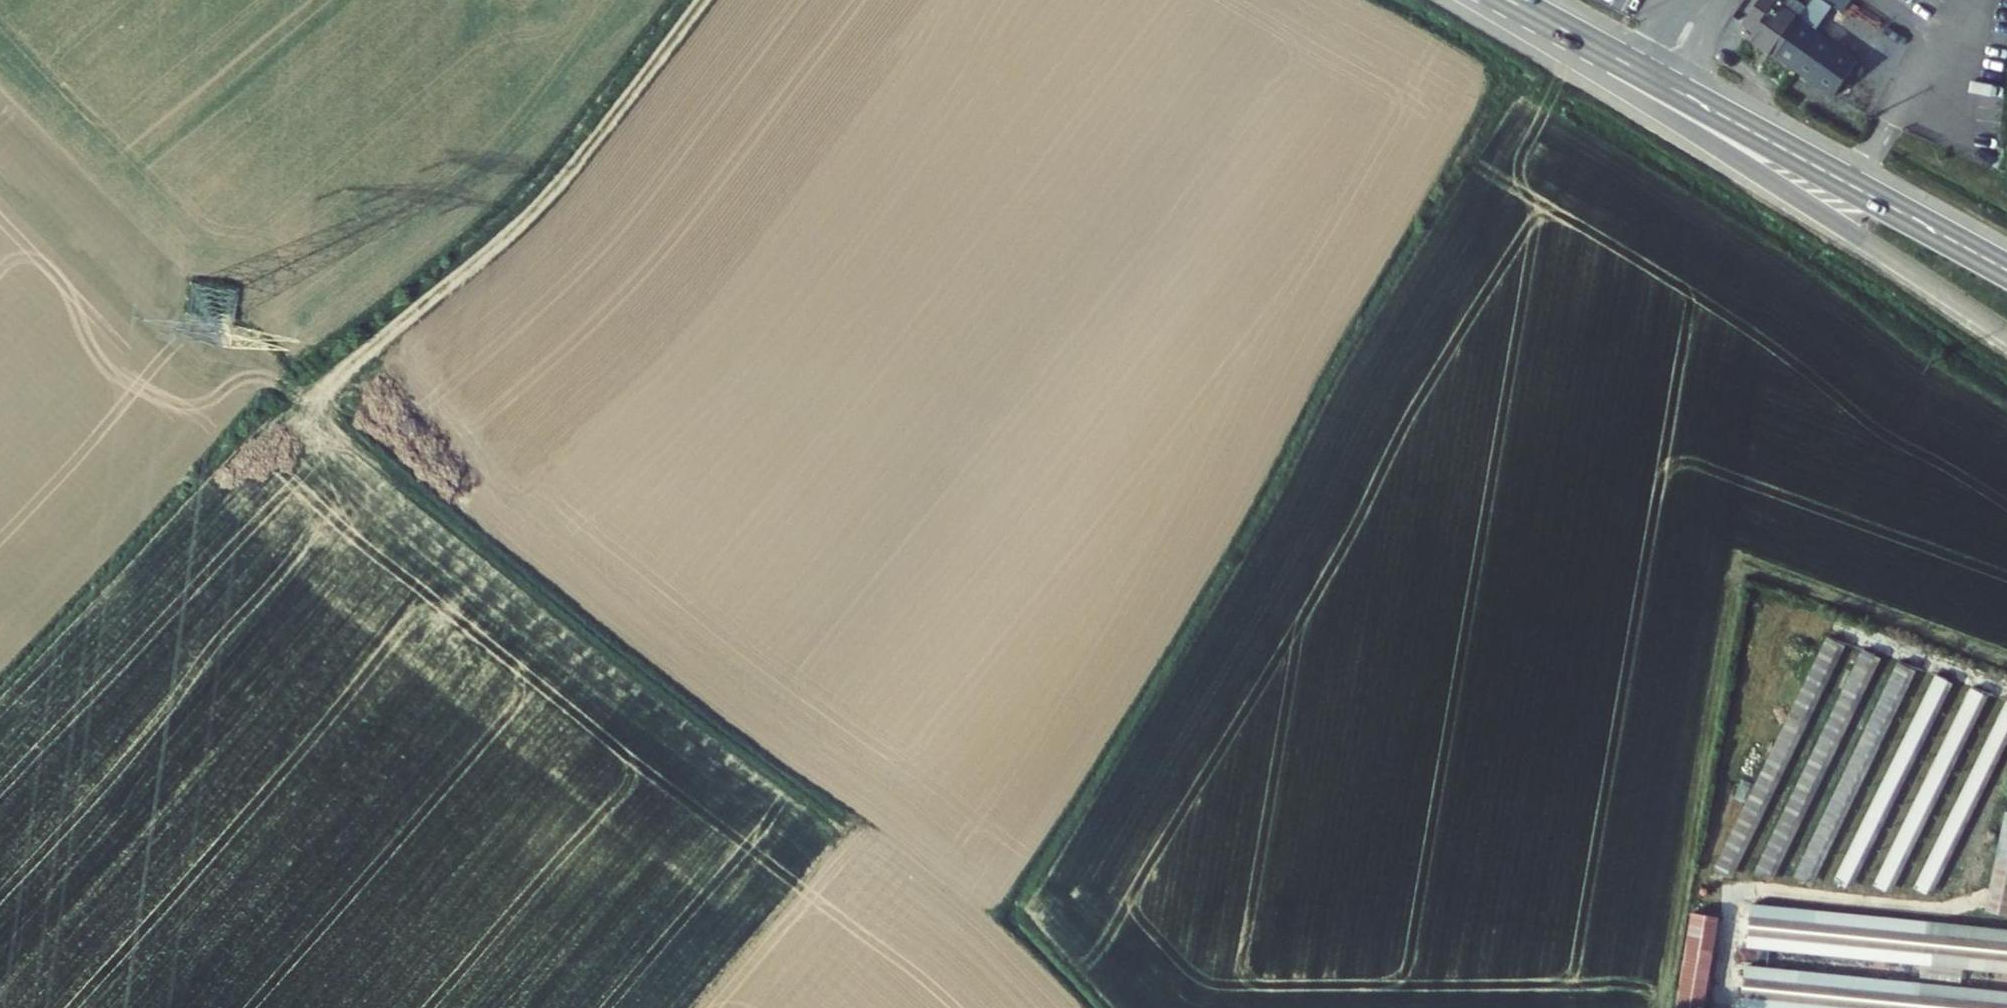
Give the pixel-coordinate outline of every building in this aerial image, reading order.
[(1743,39),(1769,56),(1780,40),(1806,3),(1802,0),(1757,0),(1743,20),(1751,27),(1743,39)] [(1786,79),(1829,101),(1849,71),(1856,76),(1862,65),(1819,35),(1843,0),(1809,0),(1806,3),(1780,40),(1802,55),(1791,71),(1786,79)] [(1802,55),(1780,40),(1769,56),(1791,71),(1802,55)] [(1806,629),(1789,623),(1708,882),(1723,887),(1806,629)] [(1843,641),(1824,636),(1744,885),(1762,891),(1843,641)] [(1913,669),(1894,660),(1796,877),(1815,886),(1913,669)] [(2005,811),(1984,912),(2006,917),(2006,811),(2005,811)] [(1774,913),(1759,906),(1757,908),(1711,993),(1726,1002),(1774,913)] [(1819,917),(1805,911),(1756,998),(1770,1006),(1819,917)] [(1675,1007),(1704,1007),(1719,917),(1690,912),(1675,1007)] [(1846,914),(1798,1003),(1806,1007),(1814,1007),(1860,922),(1846,914)] [(1887,921),(1841,1006),(1844,1007),(1859,1007),(1902,929),(1887,921)] [(1932,926),(1887,1007),(1904,1007),(1945,932),(1932,926)] [(1986,936),(1974,930),(1935,1007),(1950,1007),(1986,936)] [(2006,986),(2006,954),(1980,1007),(1996,1007),(2006,986)]
